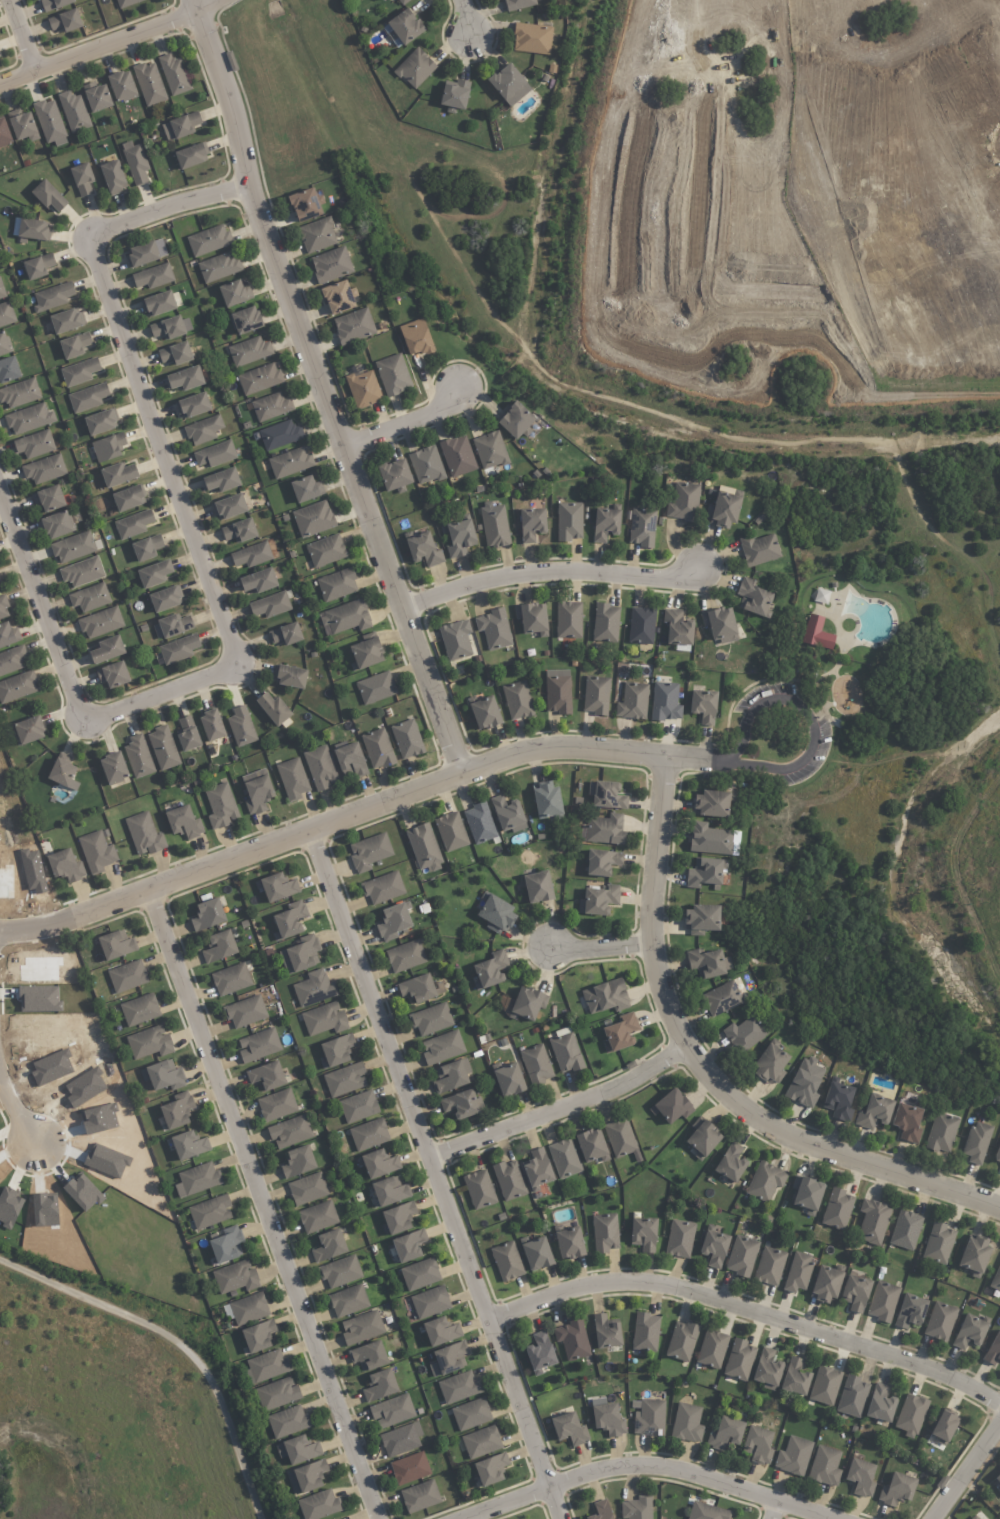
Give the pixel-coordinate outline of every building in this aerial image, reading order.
[(43,11),(74,5),(73,0),(41,0),(43,11)] [(119,10),(145,0),(116,0),(119,10)] [(535,0),(505,0),(508,12),(537,4),(535,0)] [(424,31),(408,7),(386,22),(391,30),(387,34),(397,49),(424,31)] [(51,32),(62,28),(63,33),(82,27),(76,8),(46,18),(51,32)] [(552,27),(516,23),(512,51),(549,55),(552,27)] [(414,90),(437,66),(416,47),(394,71),(414,90)] [(192,90),(181,57),(172,60),(170,54),(158,57),(170,97),(192,90)] [(154,61),(133,68),(145,107),(167,100),(154,61)] [(526,84),(510,62),(487,79),(503,101),(526,84)] [(128,69),(107,77),(116,102),(137,95),(128,69)] [(464,110),(470,82),(456,79),(455,83),(444,80),(439,104),(447,106),(446,112),(454,114),(455,108),(464,110)] [(81,86),(91,114),(113,106),(105,84),(97,87),(95,81),(81,86)] [(91,127),(80,94),(72,97),(70,90),(57,95),(71,134),(91,127)] [(32,105),(47,147),(68,140),(52,98),(32,105)] [(31,112),(21,114),(20,109),(7,113),(15,141),(28,137),(29,142),(38,140),(31,112)] [(167,142),(193,133),(191,127),(201,123),(197,112),(161,123),(167,142)] [(11,142),(4,116),(0,117),(0,146),(11,142)] [(132,146),(131,141),(120,145),(134,187),(148,183),(144,171),(149,169),(140,143),(132,146)] [(206,162),(201,144),(174,151),(179,169),(206,162)] [(125,184),(117,159),(99,165),(110,197),(122,193),(120,186),(125,184)] [(80,198),(92,193),(89,183),(94,181),(87,162),(69,169),(80,198)] [(58,213),(68,203),(44,179),(30,192),(46,209),(50,205),(58,213)] [(322,214),(319,205),(324,203),(321,195),(316,196),(313,187),(288,196),(296,223),(322,214)] [(337,244),(328,217),(297,227),(305,254),(337,244)] [(26,239),(45,240),(47,221),(14,218),(12,236),(19,237),(19,243),(26,244),(26,239)] [(193,258),(232,244),(225,224),(186,237),(193,258)] [(130,269),(160,259),(153,240),(124,250),(130,269)] [(310,256),(316,283),(352,275),(346,248),(310,256)] [(238,257),(232,260),(229,251),(196,263),(204,284),(243,270),(238,257)] [(28,281),(46,275),(44,269),(56,265),(51,253),(22,263),(28,281)] [(131,275),(136,288),(146,284),(148,290),(174,281),(168,262),(131,275)] [(249,285),(242,287),(239,279),(218,287),(225,308),(253,298),(249,285)] [(68,302),(66,298),(76,294),(70,280),(32,294),(38,313),(68,302)] [(352,298),(357,296),(354,287),(348,289),(345,280),(320,289),(330,316),(355,307),(352,298)] [(141,300),(147,318),(177,308),(170,290),(141,300)] [(10,301),(0,304),(0,327),(16,322),(10,301)] [(255,305),(228,315),(236,336),(262,326),(255,305)] [(76,307),(49,317),(55,335),(82,326),(76,307)] [(332,318),(340,345),(376,335),(368,308),(332,318)] [(188,315),(149,324),(152,338),(164,336),(164,339),(192,333),(188,315)] [(399,326),(409,357),(433,349),(423,318),(399,326)] [(9,354),(5,332),(0,333),(0,356),(9,354)] [(83,354),(81,348),(92,345),(88,332),(58,341),(65,361),(83,354)] [(227,347),(234,368),(274,355),(269,341),(262,344),(259,336),(227,347)] [(174,366),(193,360),(186,341),(157,351),(161,364),(172,360),(174,366)] [(412,389),(400,353),(374,362),(386,398),(412,389)] [(21,377),(14,356),(0,360),(0,384),(21,377)] [(90,374),(101,370),(96,357),(60,369),(66,388),(92,380),(90,374)] [(243,396),(282,383),(275,362),(237,375),(243,396)] [(170,390),(181,386),(182,391),(204,384),(198,365),(165,376),(170,390)] [(372,370),(363,373),(360,365),(350,368),(352,374),(345,376),(355,410),(382,401),(372,370)] [(6,401),(8,408),(41,400),(35,379),(0,387),(0,403),(6,401)] [(102,404),(101,399),(110,396),(105,383),(67,395),(73,414),(102,404)] [(283,400),(279,391),(250,403),(258,423),(294,409),(289,397),(283,400)] [(181,420),(211,410),(205,392),(175,401),(181,420)] [(496,422),(515,440),(521,433),(526,437),(532,430),(528,426),(535,419),(515,401),(496,422)] [(5,415),(11,436),(56,422),(52,410),(47,412),(44,403),(5,415)] [(90,437),(117,428),(110,409),(83,418),(90,437)] [(214,432),(224,428),(219,414),(184,426),(192,447),(216,438),(214,432)] [(300,425),(292,427),(291,421),(258,429),(264,450),(304,440),(300,425)] [(23,452),(26,460),(55,450),(49,429),(12,441),(17,454),(23,452)] [(509,462),(498,430),(472,439),(482,471),(509,462)] [(121,457),(119,448),(126,446),(123,433),(91,441),(96,463),(121,457)] [(477,469),(465,434),(438,443),(450,479),(477,469)] [(208,463),(210,468),(237,458),(230,439),(192,454),(197,467),(208,463)] [(313,466),(306,445),(267,460),(275,480),(313,466)] [(418,486),(445,477),(434,445),(407,454),(418,486)] [(66,476),(61,455),(20,465),(24,480),(33,478),(34,484),(66,476)] [(411,485),(405,459),(377,465),(384,491),(411,485)] [(100,470),(106,489),(139,477),(134,464),(123,467),(121,462),(100,470)] [(206,491),(217,487),(219,493),(240,486),(234,467),(202,478),(206,491)] [(325,494),(320,481),(313,483),(311,475),(289,483),(297,504),(325,494)] [(666,520),(697,520),(698,484),(674,483),(674,504),(666,503),(666,520)] [(44,512),(65,507),(59,485),(31,492),(34,507),(42,505),(44,512)] [(111,494),(118,513),(145,503),(138,485),(111,494)] [(709,505),(705,525),(732,530),(740,496),(716,491),(713,506),(709,505)] [(213,501),(217,520),(247,513),(242,494),(213,501)] [(336,526),(326,500),(291,512),(301,539),(336,526)] [(486,549),(510,544),(504,505),(492,507),(491,503),(479,505),(486,549)] [(557,540),(583,540),(582,503),(557,503),(557,540)] [(594,508),(593,543),(606,543),(606,534),(619,534),(620,504),(613,504),(612,509),(594,508)] [(520,509),(521,544),(535,544),(534,533),(546,532),(546,508),(520,509)] [(656,509),(631,508),(629,543),(639,544),(639,548),(654,549),(656,509)] [(41,519),(47,540),(73,532),(66,510),(41,519)] [(114,521),(119,540),(146,532),(144,525),(155,522),(151,510),(114,521)] [(476,543),(469,516),(445,523),(451,545),(446,546),(449,560),(468,555),(465,546),(476,543)] [(236,543),(256,538),(252,519),(220,527),(224,541),(235,538),(236,543)] [(50,543),(57,564),(96,552),(90,531),(50,543)] [(435,551),(429,531),(412,536),(411,532),(403,534),(412,562),(424,559),(426,568),(444,563),(441,550),(435,551)] [(738,542),(747,568),(781,557),(773,532),(738,542)] [(346,559),(340,535),(306,543),(312,567),(346,559)] [(156,558),(154,549),(163,547),(160,536),(132,542),(136,562),(156,558)] [(229,553),(234,567),(245,563),(247,568),(273,559),(267,541),(229,553)] [(69,581),(72,588),(104,577),(98,556),(58,569),(63,583),(69,581)] [(143,589),(164,582),(162,576),(173,573),(169,559),(136,570),(143,589)] [(324,603),(359,590),(350,567),(315,580),(324,603)] [(255,588),(257,593),(277,586),(271,568),(238,578),(243,592),(255,588)] [(79,605),(81,613),(111,603),(104,582),(68,595),(72,608),(79,605)] [(148,594),(155,613),(181,604),(175,585),(148,594)] [(248,604),(252,617),(263,614),(265,619),(291,609),(284,591),(248,604)] [(5,608),(9,607),(5,594),(0,596),(0,619),(8,616),(5,608)] [(357,626),(359,631),(372,627),(362,598),(319,613),(327,636),(357,626)] [(581,638),(582,603),(557,602),(556,638),(581,638)] [(547,637),(546,603),(513,605),(514,619),(521,619),(522,634),(539,633),(539,637),(547,637)] [(619,606),(594,605),(593,641),(618,642),(619,606)] [(78,619),(85,640),(124,627),(117,606),(78,619)] [(651,645),(657,610),(632,606),(627,642),(651,645)] [(730,607),(700,614),(703,627),(708,626),(713,645),(737,639),(730,607)] [(483,630),(488,651),(513,645),(503,609),(473,617),(477,632),(483,630)] [(666,644),(693,645),(694,622),(682,621),(683,610),(663,609),(662,622),(667,622),(666,644)] [(809,613),(807,619),(801,642),(830,650),(834,635),(819,631),(823,617),(809,613)] [(194,628),(189,615),(176,620),(174,615),(151,623),(157,641),(194,628)] [(472,633),(467,619),(438,628),(448,662),(472,655),(466,635),(472,633)] [(17,627),(11,629),(8,622),(0,624),(0,648),(22,641),(17,627)] [(282,641),(284,645),(302,641),(297,622),(268,630),(271,644),(282,641)] [(362,642),(349,646),(357,670),(384,661),(375,632),(360,636),(362,642)] [(193,656),(191,650),(200,647),(196,634),(158,646),(165,666),(193,656)] [(95,642),(97,649),(89,651),(92,663),(124,656),(120,636),(95,642)] [(24,668),(21,659),(28,657),(23,645),(0,653),(0,677),(24,668)] [(99,683),(106,681),(109,689),(130,682),(123,661),(95,670),(99,683)] [(274,685),(304,688),(306,669),(276,666),(274,685)] [(39,691),(31,670),(0,682),(0,704),(0,705),(39,691)] [(570,670),(545,671),(546,713),(571,713),(570,670)] [(362,705),(396,695),(389,672),(356,681),(362,705)] [(607,715),(611,678),(586,676),(582,712),(607,715)] [(504,684),(507,720),(532,717),(528,682),(504,684)] [(678,683),(652,682),(651,719),(682,721),(682,706),(677,705),(678,683)] [(647,719),(648,684),(623,683),(622,703),(615,702),(615,718),(647,719)] [(700,726),(714,726),(715,691),(690,691),(690,713),(700,714),(700,726)] [(277,697),(273,700),(266,692),(255,701),(277,728),(292,715),(277,697)] [(502,723),(492,696),(469,704),(478,731),(502,723)] [(235,715),(226,719),(237,748),(258,740),(244,705),(232,709),(235,715)] [(208,742),(226,736),(215,707),(197,714),(208,742)] [(175,732),(183,753),(201,745),(190,715),(177,720),(181,730),(175,732)] [(17,745),(45,739),(40,717),(13,723),(17,745)] [(402,760),(425,752),(412,718),(389,727),(402,760)] [(180,764),(167,726),(146,733),(159,771),(180,764)] [(360,736),(373,771),(396,762),(383,728),(360,736)] [(134,779),(155,772),(141,733),(128,738),(130,744),(122,746),(134,779)] [(357,741),(347,745),(346,741),(332,745),(343,779),(353,775),(354,779),(368,775),(357,741)] [(302,753),(315,791),(339,783),(326,745),(302,753)] [(79,783),(72,781),(77,767),(69,765),(72,757),(57,752),(48,781),(77,790),(79,783)] [(106,783),(127,779),(122,753),(100,758),(106,783)] [(275,765),(288,803),(302,799),(300,794),(310,791),(298,757),(275,765)] [(241,776),(248,799),(244,801),(249,816),(267,810),(264,801),(274,798),(265,769),(241,776)] [(589,781),(588,796),(592,796),(592,807),(627,809),(628,796),(619,796),(620,783),(589,781)] [(240,820),(227,782),(204,790),(212,814),(207,816),(212,830),(240,820)] [(532,784),(537,818),(563,815),(559,787),(552,788),(551,782),(532,784)] [(693,815),(727,816),(728,803),(734,804),(734,793),(694,792),(693,815)] [(526,828),(518,799),(506,802),(503,794),(490,798),(500,832),(510,829),(511,833),(526,828)] [(496,838),(487,803),(463,809),(472,844),(496,838)] [(172,835),(183,831),(186,840),(204,834),(199,818),(193,820),(188,805),(164,812),(172,835)] [(124,819),(136,856),(147,853),(147,854),(167,848),(162,833),(156,835),(148,811),(124,819)] [(446,853),(469,844),(457,811),(433,819),(446,853)] [(584,817),(583,842),(624,844),(625,831),(622,831),(623,814),(608,813),(608,818),(584,817)] [(706,829),(707,822),(692,822),(691,852),(731,854),(732,830),(706,829)] [(428,823),(405,831),(420,874),(443,866),(428,823)] [(89,876),(104,872),(103,866),(117,862),(113,844),(105,846),(101,831),(79,837),(89,876)] [(393,855),(385,832),(349,845),(352,854),(349,855),(356,875),(371,870),(369,864),(393,855)] [(46,856),(54,878),(65,874),(68,884),(86,877),(81,861),(75,863),(69,848),(46,856)] [(586,875),(610,877),(611,865),(622,866),(623,852),(587,851),(586,875)] [(727,860),(695,858),(694,869),(687,869),(686,888),(700,888),(700,884),(720,885),(721,868),(727,868),(727,860)] [(405,894),(397,870),(359,884),(364,897),(368,895),(372,906),(405,894)] [(554,899),(547,870),(522,876),(529,904),(554,899)] [(254,881),(257,889),(262,887),(268,903),(300,892),(296,879),(285,882),(281,872),(254,881)] [(620,886),(606,885),(606,890),(584,888),(584,900),(578,900),(578,914),(607,915),(608,904),(619,904),(620,886)] [(483,892),(480,898),(484,901),(476,916),(488,922),(485,927),(503,937),(517,910),(483,892)] [(199,917),(190,920),(194,932),(226,922),(218,897),(195,905),(199,917)] [(302,932),(299,920),(308,917),(302,899),(286,904),(288,910),(272,915),(280,939),(302,932)] [(411,927),(406,909),(411,908),(408,901),(380,910),(384,922),(376,925),(382,943),(398,938),(396,932),(411,927)] [(719,906),(686,907),(686,936),(704,936),(703,931),(719,930),(719,906)] [(138,950),(133,937),(126,939),(123,929),(97,938),(106,962),(138,950)] [(238,953),(229,929),(207,937),(211,948),(201,952),(205,964),(238,953)] [(282,946),(291,973),(319,964),(315,952),(320,951),(314,935),(282,946)] [(384,951),(393,974),(427,962),(418,939),(384,951)] [(720,949),(700,954),(698,948),(685,952),(689,971),(696,969),(698,979),(732,972),(729,956),(722,958),(720,949)] [(476,991),(504,981),(500,970),(509,966),(503,949),(489,953),(491,959),(472,966),(478,982),(473,984),(476,991)] [(24,957),(62,957),(62,966),(58,966),(58,981),(19,981),(19,970),(18,970),(18,965),(24,965),(24,957)] [(149,982),(140,959),(107,971),(115,994),(149,982)] [(211,973),(218,996),(252,986),(245,963),(211,973)] [(337,995),(332,981),(328,983),(323,968),(306,974),(308,979),(291,985),(299,1008),(337,995)] [(410,994),(413,1004),(445,994),(442,981),(432,984),(429,973),(397,983),(401,997),(410,994)] [(577,991),(584,1015),(612,1007),(614,1012),(631,1007),(622,978),(577,991)] [(743,1005),(734,981),(702,993),(710,1017),(743,1005)] [(19,987),(58,986),(58,1001),(62,1001),(62,1011),(21,1012),(21,1000),(19,1000),(19,987)] [(508,1018),(516,1020),(517,1016),(533,1022),(538,1008),(544,1010),(549,996),(519,986),(508,1018)] [(119,1004),(152,992),(153,995),(154,995),(156,1001),(156,1000),(158,1004),(157,1005),(161,1015),(128,1027),(119,1004)] [(222,1007),(226,1020),(231,1019),(234,1029),(267,1018),(260,995),(222,1007)] [(333,1029),(334,1033),(347,1030),(339,1001),(301,1012),(307,1036),(333,1029)] [(407,1015),(412,1029),(417,1027),(420,1037),(453,1025),(445,1002),(407,1015)] [(620,1022),(602,1028),(610,1052),(634,1045),(630,1033),(639,1030),(633,1012),(618,1017),(620,1022)] [(768,1033),(752,1014),(736,1028),(732,1023),(721,1031),(741,1055),(768,1033)] [(57,1017),(61,1042),(23,1048),(21,1039),(22,1039),(21,1035),(24,1034),(22,1022),(57,1017)] [(125,1037),(133,1060),(158,1052),(160,1057),(173,1052),(163,1024),(125,1037)] [(282,1051),(274,1027),(237,1039),(241,1049),(238,1050),(242,1064),(282,1051)] [(465,1054),(459,1031),(420,1041),(426,1064),(465,1054)] [(560,1075),(584,1067),(572,1032),(549,1040),(560,1075)] [(318,1043),(325,1068),(351,1061),(347,1048),(355,1046),(352,1034),(318,1043)] [(781,1071),(789,1055),(767,1043),(751,1073),(777,1087),(784,1072),(781,1071)] [(554,1079),(543,1044),(519,1051),(530,1086),(554,1079)] [(32,1063),(68,1047),(72,1057),(68,1058),(74,1072),(38,1088),(31,1073),(35,1071),(32,1063)] [(813,1093),(826,1068),(802,1057),(783,1096),(811,1109),(818,1095),(813,1093)] [(469,1084),(466,1074),(471,1073),(466,1058),(434,1068),(438,1080),(432,1082),(436,1094),(469,1084)] [(153,1092),(169,1086),(171,1091),(187,1085),(180,1067),(174,1070),(170,1059),(139,1070),(143,1082),(149,1080),(153,1092)] [(249,1084),(261,1081),(264,1091),(285,1085),(279,1061),(245,1070),(249,1084)] [(366,1074),(361,1061),(322,1076),(331,1099),(366,1085),(363,1075),(366,1074)] [(500,1068),(498,1063),(491,1065),(501,1098),(526,1091),(517,1063),(500,1068)] [(64,1086),(97,1066),(102,1074),(99,1076),(107,1088),(73,1109),(67,1098),(72,1095),(70,1094),(69,1094),(64,1086)] [(830,1118),(849,1122),(852,1109),(849,1109),(853,1088),(828,1082),(822,1108),(832,1110),(830,1118)] [(666,1127),(680,1116),(683,1119),(694,1111),(675,1087),(650,1106),(666,1127)] [(265,1123),(298,1111),(289,1088),(256,1100),(265,1123)] [(443,1113),(453,1110),(456,1120),(484,1111),(480,1098),(475,1100),(472,1089),(439,1100),(443,1113)] [(167,1130),(190,1123),(187,1111),(194,1108),(189,1090),(172,1096),(174,1101),(159,1106),(167,1130)] [(380,1113),(372,1090),(338,1101),(346,1124),(380,1113)] [(893,1100),(868,1094),(863,1113),(857,1112),(854,1125),(872,1130),(875,1121),(886,1124),(893,1100)] [(80,1112),(115,1103),(118,1112),(114,1113),(118,1127),(86,1136),(82,1123),(83,1123),(80,1112)] [(917,1144),(921,1129),(917,1128),(922,1109),(897,1103),(890,1126),(901,1129),(898,1139),(917,1144)] [(959,1119),(935,1112),(924,1147),(948,1154),(959,1119)] [(277,1149),(313,1138),(305,1115),(266,1127),(271,1142),(274,1141),(277,1149)] [(683,1144),(703,1159),(722,1134),(698,1116),(690,1127),(694,1130),(683,1144)] [(356,1152),(390,1140),(381,1117),(348,1130),(356,1152)] [(637,1151),(627,1118),(603,1125),(613,1159),(637,1151)] [(983,1166),(991,1125),(970,1121),(963,1155),(968,1155),(967,1162),(983,1166)] [(575,1135),(584,1164),(600,1158),(601,1163),(610,1160),(599,1127),(575,1135)] [(179,1161),(211,1150),(206,1137),(196,1140),(192,1130),(170,1138),(179,1161)] [(571,1138),(547,1145),(558,1180),(582,1172),(571,1138)] [(743,1148),(730,1140),(713,1172),(735,1183),(746,1162),(738,1158),(743,1148)] [(288,1164),(280,1167),(285,1179),(316,1168),(308,1144),(284,1153),(288,1164)] [(532,1159),(521,1163),(531,1193),(540,1190),(538,1185),(554,1180),(543,1147),(529,1151),(532,1159)] [(368,1180),(401,1168),(397,1155),(386,1159),(382,1148),(360,1156),(368,1180)] [(527,1194),(515,1159),(491,1167),(503,1202),(527,1194)] [(768,1203),(776,1186),(781,1188),(787,1173),(759,1161),(744,1193),(768,1203)] [(223,1184),(219,1170),(214,1171),(211,1162),(176,1172),(180,1183),(174,1185),(178,1198),(223,1184)] [(472,1210),(496,1204),(487,1169),(463,1176),(472,1210)] [(329,1194),(320,1172),(287,1184),(295,1207),(329,1194)] [(400,1185),(397,1176),(371,1184),(378,1207),(411,1197),(407,1183),(400,1185)] [(815,1218),(823,1183),(794,1176),(790,1189),(796,1190),(792,1205),(807,1209),(805,1215),(815,1218)] [(845,1190),(829,1187),(822,1225),(846,1230),(852,1197),(844,1195),(845,1190)] [(231,1220),(228,1207),(230,1207),(227,1195),(188,1205),(194,1229),(231,1220)] [(891,1207),(862,1198),(858,1211),(864,1213),(856,1240),(880,1247),(891,1207)] [(339,1223),(330,1200),(297,1211),(305,1235),(339,1223)] [(381,1211),(389,1236),(412,1228),(408,1216),(417,1213),(413,1201),(381,1211)] [(888,1244),(911,1252),(923,1217),(899,1209),(888,1244)] [(592,1215),(593,1254),(609,1253),(609,1249),(619,1249),(617,1214),(592,1215)] [(656,1219),(631,1218),(630,1245),(641,1245),(641,1253),(656,1253),(656,1219)] [(691,1258),(695,1223),(670,1220),(666,1255),(691,1258)] [(945,1265),(956,1229),(932,1222),(921,1258),(945,1265)] [(238,1244),(243,1242),(237,1224),(222,1230),(224,1235),(208,1241),(216,1265),(242,1255),(238,1244)] [(315,1264),(347,1251),(338,1228),(317,1236),(321,1247),(310,1251),(315,1264)] [(584,1256),(581,1228),(555,1231),(559,1259),(584,1256)] [(421,1256),(418,1244),(428,1241),(424,1229),(391,1239),(398,1263),(421,1256)] [(720,1270),(729,1237),(705,1229),(698,1253),(709,1256),(707,1266),(720,1270)] [(979,1273),(991,1241),(969,1232),(957,1265),(979,1273)] [(748,1278),(760,1243),(736,1234),(724,1270),(748,1278)] [(554,1264),(544,1236),(528,1241),(527,1237),(518,1239),(530,1272),(554,1264)] [(525,1274),(513,1241),(489,1249),(502,1283),(525,1274)] [(776,1287),(787,1254),(763,1246),(752,1279),(776,1287)] [(795,1293),(796,1288),(806,1290),(813,1255),(792,1251),(784,1291),(795,1293)] [(362,1278),(354,1255),(317,1267),(321,1281),(326,1279),(329,1289),(362,1278)] [(441,1281),(433,1257),(399,1268),(407,1292),(441,1281)] [(211,1271),(219,1295),(244,1287),(246,1291),(260,1287),(254,1267),(250,1268),(247,1259),(211,1271)] [(989,1287),(999,1292),(999,1261),(989,1287)] [(809,1298),(832,1305),(842,1272),(819,1265),(809,1298)] [(861,1314),(871,1282),(847,1274),(839,1299),(850,1303),(848,1310),(861,1314)] [(900,1288),(876,1281),(866,1315),(889,1322),(900,1288)] [(334,1317),(369,1309),(363,1285),(328,1294),(334,1317)] [(418,1320),(451,1308),(443,1285),(409,1297),(418,1320)] [(236,1327),(270,1315),(262,1292),(228,1303),(236,1327)] [(919,1327),(927,1301),(903,1293),(893,1325),(906,1330),(908,1323),(919,1327)] [(922,1334),(946,1343),(958,1309),(934,1301),(922,1334)] [(341,1334),(346,1347),(385,1333),(376,1309),(341,1322),(345,1333),(341,1334)] [(596,1349),(623,1346),(620,1319),(606,1320),(605,1313),(592,1315),(596,1349)] [(657,1352),(660,1315),(634,1313),(632,1351),(657,1352)] [(979,1345),(988,1323),(964,1314),(951,1345),(964,1350),(968,1341),(979,1345)] [(430,1347),(463,1336),(458,1323),(447,1327),(444,1316),(422,1324),(430,1347)] [(553,1328),(556,1343),(562,1341),(566,1361),(590,1356),(582,1318),(568,1321),(568,1325),(553,1328)] [(272,1348),(269,1334),(276,1332),(273,1320),(241,1328),(247,1353),(272,1348)] [(688,1363),(701,1326),(686,1321),(685,1325),(676,1322),(664,1355),(688,1363)] [(719,1370),(729,1336),(706,1329),(696,1362),(719,1370)] [(999,1361),(999,1331),(997,1329),(981,1360),(993,1366),(997,1359),(999,1361)] [(534,1376),(542,1373),(541,1368),(556,1363),(545,1330),(532,1335),(535,1344),(524,1348),(534,1376)] [(733,1339),(722,1374),(746,1381),(757,1346),(733,1339)] [(352,1364),(358,1362),(362,1373),(388,1363),(379,1340),(347,1351),(352,1364)] [(432,1351),(436,1363),(429,1366),(433,1378),(466,1367),(462,1355),(469,1353),(465,1341),(432,1351)] [(782,1363),(772,1361),(774,1350),(761,1346),(752,1382),(776,1389),(782,1363)] [(292,1372),(288,1357),(282,1358),(280,1350),(245,1359),(251,1383),(292,1372)] [(780,1389),(804,1396),(811,1374),(799,1370),(803,1360),(789,1356),(780,1389)] [(808,1400),(832,1406),(842,1372),(817,1365),(808,1400)] [(365,1402),(398,1392),(390,1368),(367,1375),(371,1387),(362,1390),(365,1402)] [(445,1405),(483,1392),(478,1378),(474,1380),(470,1370),(437,1382),(445,1405)] [(870,1383),(846,1375),(835,1411),(859,1418),(870,1383)] [(297,1385),(293,1386),(290,1377),(254,1389),(262,1412),(302,1399),(297,1385)] [(864,1416),(889,1423),(896,1400),(885,1396),(888,1386),(875,1382),(864,1416)] [(415,1417),(407,1393),(368,1407),(373,1420),(376,1419),(379,1429),(415,1417)] [(905,1431),(903,1437),(915,1440),(928,1400),(905,1393),(894,1427),(905,1431)] [(450,1408),(458,1431),(492,1421),(485,1398),(450,1408)] [(625,1418),(619,1419),(618,1403),(606,1404),(605,1398),(591,1399),(594,1430),(606,1429),(607,1437),(627,1435),(625,1418)] [(665,1400),(640,1400),(640,1412),(634,1412),(633,1435),(664,1435),(665,1400)] [(699,1425),(703,1408),(678,1402),(670,1437),(700,1444),(704,1426),(699,1425)] [(274,1440),(312,1427),(307,1413),(303,1414),(300,1405),(266,1417),(274,1440)] [(930,1435),(938,1438),(936,1443),(945,1447),(959,1416),(941,1408),(930,1435)] [(557,1441),(569,1437),(572,1447),(590,1441),(585,1425),(579,1426),(575,1411),(550,1418),(557,1441)] [(706,1447),(724,1451),(726,1442),(739,1445),(744,1422),(719,1417),(716,1432),(709,1430),(706,1447)] [(420,1447),(413,1424),(379,1435),(386,1458),(420,1447)] [(469,1460),(502,1448),(494,1425),(460,1436),(469,1460)] [(773,1450),(768,1448),(773,1432),(748,1426),(741,1451),(752,1454),(750,1461),(769,1466),(773,1450)] [(813,1442),(789,1435),(784,1452),(778,1450),(773,1468),(802,1476),(813,1442)] [(289,1465),(323,1455),(319,1442),(307,1445),(304,1436),(275,1444),(279,1459),(287,1456),(289,1465)] [(841,1452),(817,1445),(807,1478),(836,1487),(841,1471),(836,1469),(841,1452)] [(389,1461),(396,1485),(430,1476),(424,1452),(389,1461)] [(510,1465),(505,1452),(473,1463),(481,1487),(504,1479),(500,1468),(510,1465)] [(875,1465),(850,1458),(844,1479),(855,1483),(852,1493),(870,1499),(875,1483),(870,1482),(875,1465)] [(294,1495),(323,1486),(320,1474),(328,1471),(324,1459),(287,1471),(294,1495)] [(909,1502),(916,1479),(892,1471),(887,1487),(881,1485),(876,1500),(894,1506),(897,1499),(909,1502)] [(408,1514),(441,1502),(432,1479),(399,1491),(408,1514)] [(303,1518),(315,1518),(343,1511),(339,1497),(333,1498),(331,1490),(297,1499),(303,1518)] [(651,1495),(636,1496),(636,1501),(620,1502),(621,1518),(627,1518),(652,1518),(651,1495)] [(596,1514),(585,1517),(586,1518),(613,1518),(607,1499),(593,1503),(596,1514)] [(692,1500),(687,1518),(726,1518),(729,1511),(692,1500)]
